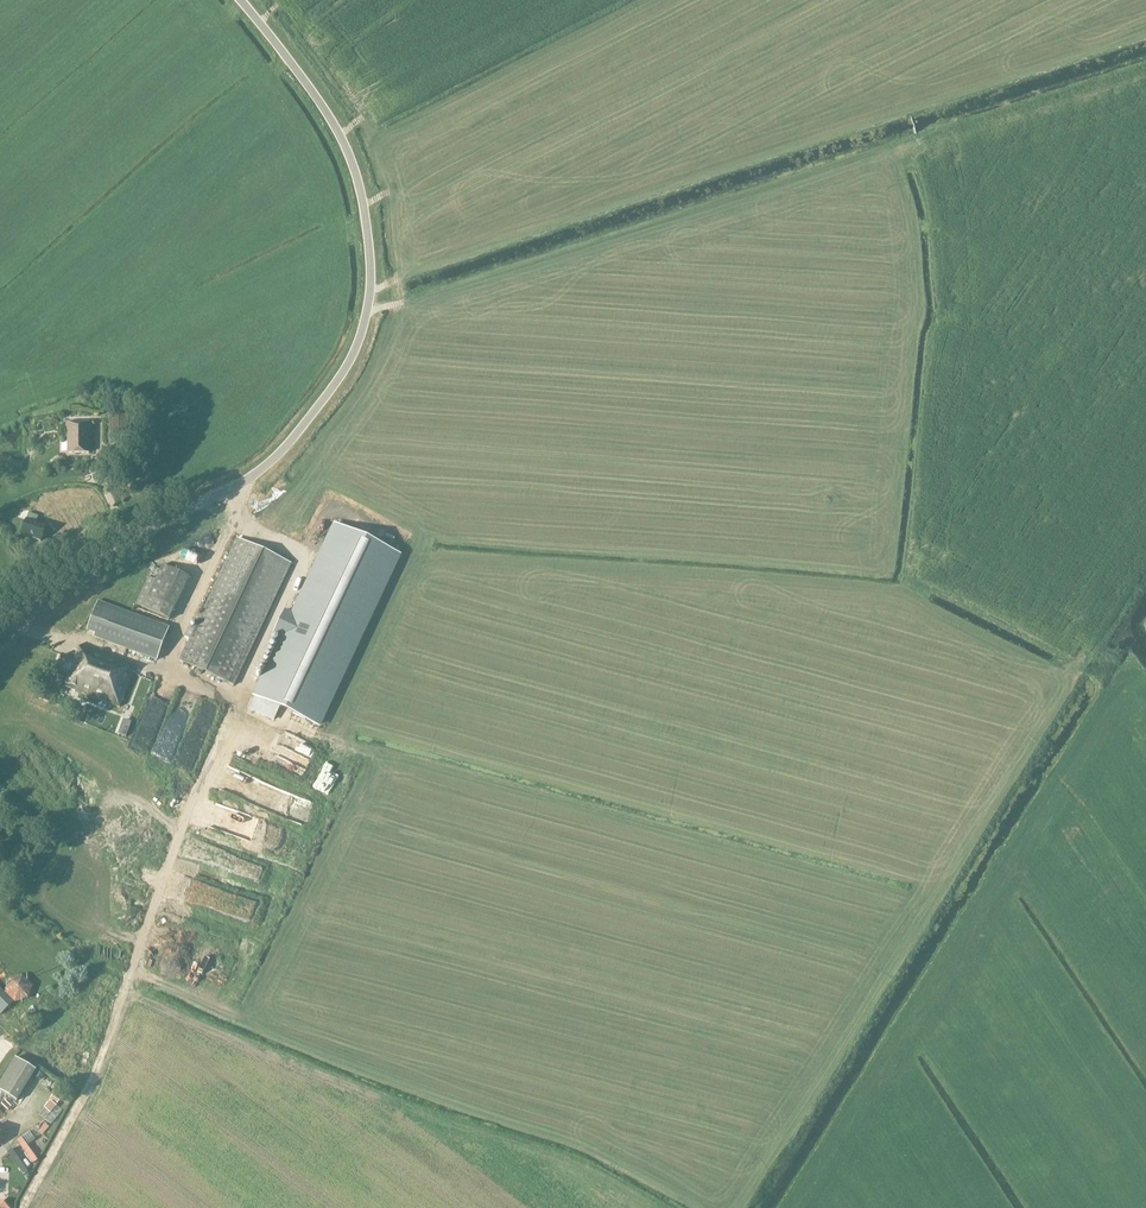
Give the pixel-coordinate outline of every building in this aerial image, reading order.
[(90,424),(66,424),(66,442),(68,442),(68,453),(88,453),(88,436),(90,436),(90,424)] [(368,499),(381,491),(377,483),(364,491),(368,499)] [(28,513),(21,535),(40,541),(45,527),(36,524),(38,516),(28,513)] [(252,696),(320,728),(373,615),(402,555),(334,523),(319,554),(291,612),(288,611),(285,609),(278,623),(273,634),(277,636),(280,637),(273,651),(252,696)] [(238,539),(181,661),(234,686),(292,564),(238,539)] [(147,578),(135,604),(170,620),(189,579),(163,566),(155,582),(147,578)] [(98,601),(87,630),(95,633),(94,636),(157,660),(169,628),(98,601)] [(62,655),(57,670),(70,674),(65,687),(120,707),(135,666),(80,646),(75,660),(62,655)] [(141,713),(151,681),(136,676),(126,709),(141,713)] [(247,800),(253,787),(241,781),(235,794),(247,800)] [(219,834),(253,836),(254,821),(220,819),(219,834)] [(15,1003),(29,999),(32,985),(22,976),(9,979),(5,993),(15,1003)] [(9,1000),(0,992),(0,1008),(9,1000)] [(0,1083),(0,1091),(16,1102),(36,1071),(15,1058),(0,1083)] [(52,1093),(41,1101),(47,1108),(58,1100),(52,1093)] [(24,1128),(34,1144),(54,1132),(44,1115),(24,1128)] [(33,1163),(31,1156),(33,1155),(26,1135),(14,1140),(24,1166),(33,1163)]
